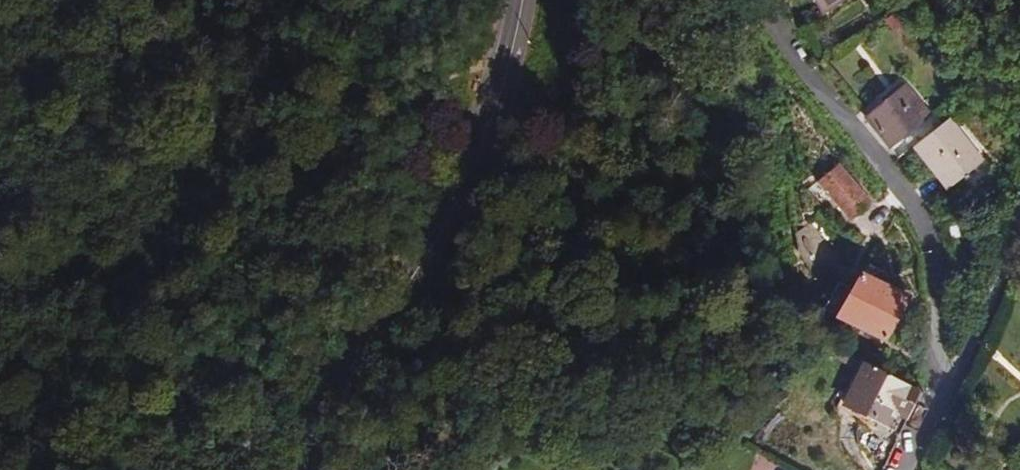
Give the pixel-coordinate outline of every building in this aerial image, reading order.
[(841,0),(813,0),(821,13),(841,0)] [(895,12),(884,20),(892,32),(903,24),(895,12)] [(865,118),(888,147),(927,116),(903,87),(865,118)] [(888,147),(897,159),(914,146),(936,128),(927,116),(888,147)] [(936,128),(914,146),(948,188),(982,162),(947,118),(936,128)] [(839,164),(817,183),(849,221),(871,202),(839,164)] [(870,332),(884,338),(907,297),(862,271),(853,287),(838,313),(858,324),(870,332)] [(838,313),(853,287),(840,279),(825,306),(838,313)] [(855,329),(868,336),(870,332),(858,324),(855,329)] [(906,418),(918,393),(883,377),(884,373),(861,363),(841,406),(891,429),(898,415),(906,418)] [(758,458),(753,469),(790,469),(758,458)]
